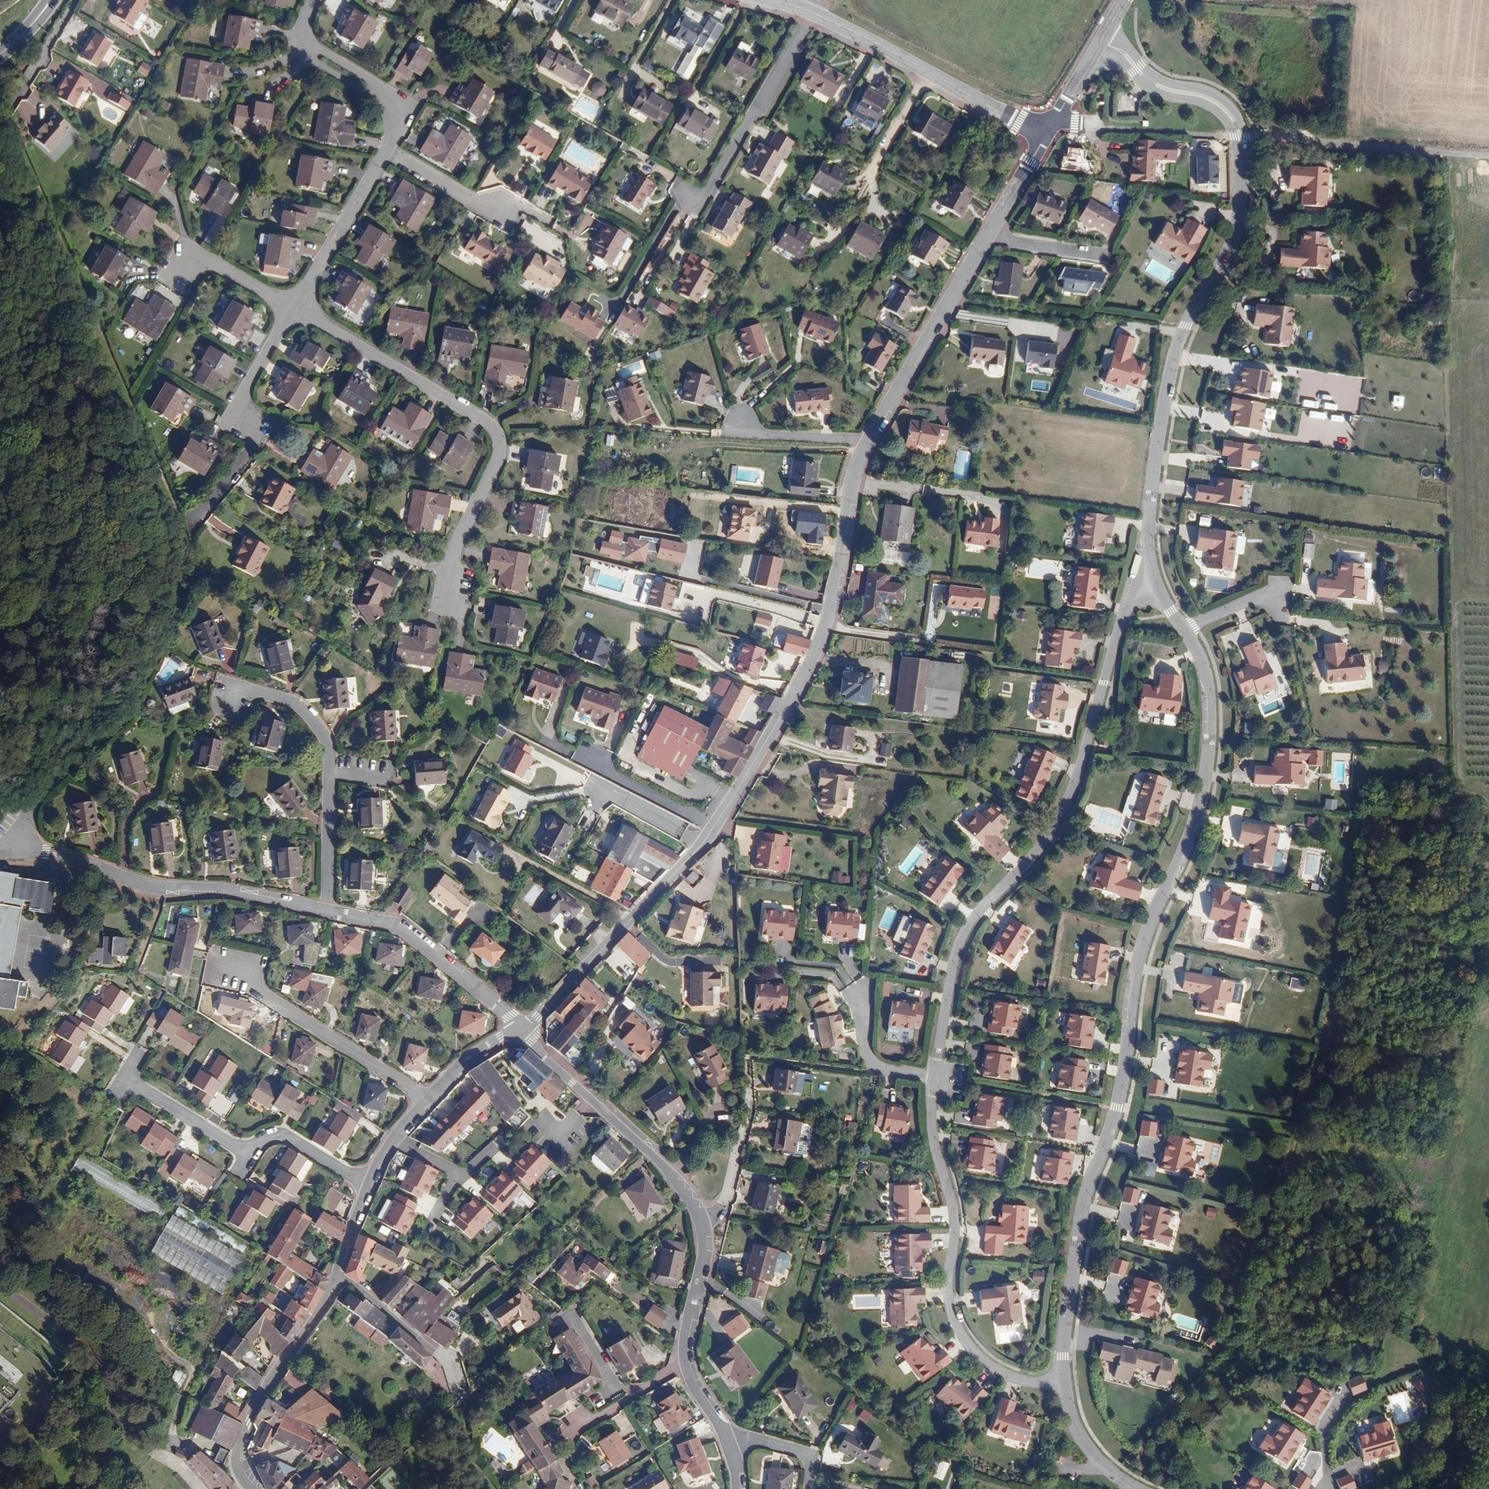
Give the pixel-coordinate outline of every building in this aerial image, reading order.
[(144,0),(125,0),(114,17),(131,28),(148,2),(144,0)] [(287,0),(267,0),(266,4),(285,8),(287,0)] [(507,2),(504,0),(484,0),(502,10),(507,2)] [(557,12),(564,0),(536,0),(557,12)] [(622,0),(603,0),(596,12),(622,26),(633,6),(622,0)] [(376,23),(349,7),(343,18),(350,23),(342,37),(361,48),(376,23)] [(704,30),(681,17),(669,37),(678,42),(680,38),(695,46),(697,44),(704,48),(718,24),(711,19),(704,30)] [(142,30),(154,39),(163,27),(151,18),(142,30)] [(262,23),(230,18),(225,47),(248,50),(251,34),(260,35),(262,23)] [(724,27),(718,24),(704,48),(709,52),(724,27)] [(111,46),(96,37),(93,43),(91,42),(85,53),(86,54),(82,60),(97,69),(111,46)] [(748,48),(739,43),(725,69),(749,81),(759,62),(745,55),(748,48)] [(704,48),(697,44),(695,46),(691,52),(698,57),(704,48)] [(419,48),(416,54),(409,50),(398,70),(407,76),(411,69),(421,75),(433,55),(419,48)] [(589,74),(581,69),(582,68),(558,54),(557,56),(549,51),(541,66),(549,70),(548,72),(572,85),(573,83),(582,88),(589,74)] [(699,61),(687,54),(677,72),(688,79),(699,61)] [(844,78),(814,60),(801,81),(831,100),(844,78)] [(224,68),(188,62),(182,96),(206,100),(210,79),(222,80),(224,68)] [(150,70),(142,65),(137,73),(145,78),(150,70)] [(65,81),(59,90),(62,91),(57,99),(74,109),(89,83),(71,74),(67,82),(65,81)] [(457,89),(449,100),(478,117),(493,92),(473,81),(465,94),(457,89)] [(597,81),(591,91),(603,99),(609,88),(597,81)] [(35,133),(57,109),(35,89),(13,112),(35,133)] [(673,105),(644,90),(633,109),(662,125),(673,105)] [(889,102),(867,90),(852,115),(873,128),(889,102)] [(130,105),(112,95),(108,102),(126,112),(130,105)] [(257,104),(256,110),(239,107),(236,126),(252,129),(252,132),(268,135),(273,107),(257,104)] [(346,108),(323,104),(316,139),(351,146),(353,132),(342,130),(346,108)] [(717,125),(689,109),(679,126),(701,139),(698,145),(704,149),(717,125)] [(950,126),(927,112),(915,131),(938,145),(950,126)] [(68,137),(67,135),(72,129),(57,116),(51,123),(52,123),(47,129),(45,128),(40,135),(42,136),(37,142),(52,155),(68,137)] [(421,152),(453,170),(471,138),(450,126),(439,146),(429,140),(421,152)] [(520,145),(528,150),(527,152),(535,157),(537,154),(546,160),(556,141),(531,127),(520,145)] [(796,143),(778,133),(767,149),(759,145),(754,154),(760,157),(749,174),(768,186),(773,176),(772,175),(782,158),(786,160),(796,143)] [(1138,141),(1137,155),(1135,155),(1135,169),(1130,169),(1130,180),(1154,180),(1155,159),(1178,160),(1178,144),(1138,141)] [(165,155),(144,144),(126,175),(157,192),(164,181),(153,174),(165,155)] [(92,162),(102,157),(97,145),(86,150),(92,162)] [(334,163),(303,158),(299,186),(320,189),(323,174),(332,175),(334,163)] [(556,189),(557,187),(570,194),(570,200),(576,203),(578,202),(580,203),(592,183),(575,173),(576,171),(561,162),(548,185),(556,189)] [(824,162),(812,182),(834,196),(846,175),(824,162)] [(1325,205),(1327,167),(1303,166),(1302,172),(1286,171),(1286,186),(1304,187),(1303,204),(1325,205)] [(653,184),(637,174),(621,200),(637,210),(647,194),(649,194),(654,187),(653,184)] [(220,185),(205,176),(195,192),(210,201),(207,206),(222,215),(237,190),(222,182),(220,185)] [(435,199),(404,181),(397,193),(408,200),(396,219),(416,231),(435,199)] [(955,182),(940,206),(961,218),(967,207),(965,207),(974,193),(955,182)] [(1020,204),(1033,212),(1032,214),(1057,223),(1065,204),(1040,194),(1031,188),(1020,204)] [(734,193),(729,203),(726,202),(712,227),(731,238),(745,213),(748,214),(754,204),(734,193)] [(126,216),(117,231),(133,240),(142,225),(147,228),(156,213),(132,199),(123,214),(126,216)] [(1118,217),(1090,201),(1079,220),(1093,228),(1094,226),(1108,235),(1118,217)] [(316,209),(292,205),(290,213),(284,212),(281,227),(305,231),(307,220),(314,221),(316,209)] [(217,236),(225,218),(217,215),(209,232),(217,236)] [(1186,231),(1184,235),(1164,224),(1153,245),(1187,263),(1198,242),(1197,242),(1204,228),(1186,219),(1181,228),(1186,231)] [(886,236),(860,222),(849,242),(860,246),(857,251),(873,260),(886,236)] [(790,224),(778,246),(800,258),(812,236),(790,224)] [(610,265),(627,236),(608,225),(595,244),(598,246),(593,254),(610,265)] [(375,270),(384,255),(387,256),(395,241),(369,227),(361,242),(366,245),(357,259),(375,270)] [(501,269),(509,255),(501,250),(502,249),(485,239),(486,237),(476,231),(465,249),(491,266),(493,264),(501,269)] [(936,258),(936,257),(939,251),(942,253),(948,243),(928,231),(922,241),(923,242),(920,247),(918,246),(912,255),(931,267),(936,258)] [(1323,268),(1324,233),(1299,232),(1298,247),(1278,246),(1277,266),(1323,268)] [(302,242),(271,237),(266,265),(289,269),(292,253),(300,254),(302,242)] [(135,263),(107,248),(93,272),(112,283),(121,270),(128,274),(135,263)] [(689,275),(685,273),(681,281),(684,283),(678,293),(689,300),(690,298),(698,303),(707,289),(706,287),(713,274),(706,270),(710,263),(693,253),(685,268),(691,271),(689,275)] [(544,258),(536,254),(523,276),(531,281),(534,274),(542,278),(539,284),(546,288),(548,286),(556,290),(567,271),(560,267),(561,265),(545,256),(544,258)] [(1018,297),(1023,265),(1003,262),(998,294),(1018,297)] [(1058,278),(1065,279),(1063,289),(1088,292),(1095,287),(1099,287),(1106,275),(1064,269),(1058,278)] [(370,290),(342,273),(336,284),(344,289),(336,304),(355,315),(370,290)] [(919,295),(900,286),(887,310),(903,319),(910,306),(912,307),(919,295)] [(156,340),(175,309),(154,296),(142,315),(132,310),(125,322),(156,340)] [(670,307),(651,296),(646,304),(665,315),(670,307)] [(253,315),(234,303),(219,328),(247,344),(253,332),(245,328),(253,315)] [(605,322),(597,318),(599,314),(589,308),(587,312),(571,303),(562,319),(595,338),(605,322)] [(1290,348),(1294,308),(1267,305),(1248,303),(1245,331),(1262,333),(1261,345),(1290,348)] [(649,321),(625,308),(615,327),(631,336),(633,332),(640,336),(649,321)] [(427,315),(392,309),(388,332),(411,337),(409,348),(421,350),(427,315)] [(839,323),(805,311),(799,328),(807,331),(805,334),(831,344),(839,323)] [(1095,317),(1094,327),(1103,327),(1104,318),(1095,317)] [(759,325),(740,331),(749,360),(768,354),(759,325)] [(474,334),(446,329),(440,360),(452,362),(453,355),(470,356),(474,334)] [(880,372),(895,345),(876,334),(869,346),(872,349),(864,364),(880,372)] [(1134,338),(1118,334),(1105,381),(1125,386),(1126,382),(1139,385),(1146,362),(1133,359),(1132,362),(1128,361),(1134,338)] [(1004,343),(972,339),(970,359),(990,362),(989,372),(991,375),(1000,376),(1004,343)] [(1054,345),(1026,342),(1024,364),(1039,366),(1039,369),(1051,370),(1054,345)] [(329,355),(309,344),(303,354),(296,350),(291,359),(311,372),(316,364),(322,368),(329,355)] [(528,353),(492,347),(486,382),(522,388),(528,353)] [(202,364),(205,366),(197,380),(213,389),(221,375),(226,378),(235,363),(211,349),(202,364)] [(1267,398),(1270,373),(1237,369),(1235,381),(1231,381),(1229,394),(1267,398)] [(312,386),(285,370),(279,381),(286,386),(279,399),(297,410),(312,386)] [(688,388),(684,401),(702,407),(706,393),(717,396),(711,377),(689,372),(685,387),(688,388)] [(367,380),(355,373),(340,400),(364,414),(377,395),(362,387),(367,380)] [(627,388),(619,391),(631,421),(649,415),(643,400),(646,399),(640,383),(639,384),(635,376),(624,381),(627,388)] [(540,407),(571,412),(576,383),(545,378),(540,407)] [(193,400),(166,385),(152,410),(171,421),(179,408),(187,412),(193,400)] [(830,414),(828,399),(831,399),(830,389),(794,393),(797,414),(822,411),(823,415),(830,414)] [(1403,410),(1403,397),(1392,396),(1391,409),(1403,410)] [(1258,432),(1263,405),(1234,400),(1229,401),(1227,411),(1234,412),(1231,427),(1258,432)] [(413,447),(431,417),(410,405),(398,425),(388,419),(382,430),(413,447)] [(936,449),(938,439),(945,441),(947,430),(940,429),(940,427),(911,422),(906,447),(917,450),(918,445),(936,449)] [(455,442),(440,434),(431,450),(446,457),(443,462),(457,470),(472,445),(458,437),(455,442)] [(615,446),(615,436),(607,435),(606,446),(615,446)] [(191,442),(180,461),(204,475),(220,449),(209,442),(205,449),(191,442)] [(1258,446),(1220,442),(1218,457),(1226,458),(1225,469),(1250,472),(1252,460),(1256,461),(1258,446)] [(333,489),(352,458),(332,446),(320,467),(309,460),(303,471),(333,489)] [(534,471),(531,487),(550,491),(553,474),(556,475),(559,458),(531,453),(528,470),(534,471)] [(817,466),(793,464),(790,494),(818,496),(819,484),(815,484),(817,466)] [(1239,507),(1242,480),(1216,477),(1214,489),(1196,487),(1194,501),(1239,507)] [(294,489),(273,479),(261,504),(282,514),(283,511),(286,512),(288,508),(285,507),(294,489)] [(450,497),(415,491),(409,527),(432,531),(436,509),(448,510),(450,497)] [(546,508),(515,503),(513,515),(521,517),(519,532),(541,537),(546,508)] [(913,510),(887,506),(882,540),(908,544),(913,510)] [(756,511),(733,508),(728,539),(747,542),(750,526),(753,527),(756,511)] [(1114,519),(1083,515),(1081,532),(1078,532),(1077,543),(1079,543),(1078,551),(1102,555),(1106,533),(1112,534),(1114,519)] [(968,522),(964,544),(997,549),(1000,527),(999,527),(999,521),(986,520),(985,526),(979,525),(979,523),(968,522)] [(610,554),(609,557),(618,559),(619,554),(625,555),(624,558),(642,563),(645,552),(664,557),(663,560),(669,562),(673,548),(657,544),(658,541),(639,537),(638,542),(628,539),(627,544),(620,542),(622,535),(611,532),(608,541),(613,542),(612,545),(602,542),(599,552),(610,554)] [(1208,549),(1213,549),(1210,571),(1233,575),(1239,536),(1216,533),(1216,535),(1201,533),(1198,553),(1207,554),(1208,549)] [(256,573),(259,574),(260,572),(258,570),(269,548),(247,538),(233,566),(254,577),(256,573)] [(340,553),(344,544),(335,540),(331,550),(340,553)] [(1302,544),(1301,558),(1312,558),(1312,545),(1302,544)] [(522,592),(529,555),(493,549),(490,562),(503,564),(499,588),(522,592)] [(783,561),(761,556),(754,585),(776,590),(783,561)] [(1363,578),(1364,566),(1336,564),(1334,582),(1316,581),(1315,600),(1366,603),(1368,579),(1363,578)] [(1100,573),(1077,569),(1071,606),(1093,610),(1100,573)] [(377,606),(383,596),(388,598),(396,580),(374,570),(365,587),(367,588),(357,607),(369,624),(382,614),(377,606)] [(879,618),(881,602),(901,604),(902,586),(884,583),(885,575),(870,573),(867,594),(865,593),(862,616),(879,618)] [(676,587),(654,581),(647,606),(671,612),(675,598),(673,598),(676,587)] [(984,591),(949,585),(946,606),(969,609),(970,607),(981,608),(984,591)] [(524,612),(495,607),(492,624),(498,625),(496,642),(515,645),(517,628),(522,629),(524,612)] [(758,613),(756,624),(772,627),(774,616),(758,613)] [(213,621),(193,629),(203,656),(224,648),(213,621)] [(400,637),(396,661),(433,667),(439,631),(425,629),(422,641),(400,637)] [(1051,629),(1049,646),(1047,646),(1045,656),(1047,656),(1046,664),(1071,668),(1074,647),(1080,648),(1082,633),(1051,629)] [(615,642),(590,633),(580,658),(605,668),(615,642)] [(810,642),(788,637),(785,650),(805,656),(810,642)] [(1277,687),(1255,640),(1242,646),(1250,665),(1230,674),(1239,694),(1247,691),(1249,696),(1255,693),(1256,697),(1277,687)] [(289,641),(264,647),(271,677),(293,671),(288,652),(292,651),(289,641)] [(1341,657),(1340,641),(1321,643),(1325,685),(1365,681),(1362,655),(1341,657)] [(763,652),(742,646),(736,669),(750,673),(749,676),(753,678),(754,674),(757,675),(763,652)] [(665,652),(663,660),(694,670),(697,660),(672,652),(671,653),(665,652)] [(463,655),(450,654),(444,689),(480,695),(484,672),(462,667),(463,655)] [(901,712),(909,659),(902,658),(894,711),(901,712)] [(962,667),(909,659),(901,712),(955,720),(962,667)] [(1378,670),(1388,671),(1388,662),(1378,661),(1378,670)] [(563,680),(535,669),(525,696),(537,701),(539,697),(554,701),(563,680)] [(867,703),(869,693),(874,693),(876,678),(858,676),(859,675),(850,673),(850,674),(844,674),(842,685),(847,686),(845,700),(867,703)] [(1183,678),(1164,675),(1162,686),(1168,686),(1167,691),(1145,688),(1142,711),(1180,717),(1183,694),(1181,694),(1183,678)] [(187,678),(160,689),(168,709),(196,698),(187,678)] [(725,698),(716,717),(734,724),(752,690),(718,678),(716,683),(717,684),(714,693),(716,694),(715,697),(720,700),(721,697),(725,698)] [(346,679),(324,682),(327,711),(349,708),(346,679)] [(1068,693),(1062,692),(1063,685),(1043,683),(1043,689),(1041,690),(1039,707),(1036,709),(1035,716),(1038,718),(1058,721),(1061,702),(1067,703),(1068,693)] [(610,731),(620,704),(609,700),(610,696),(585,687),(577,711),(599,718),(596,725),(610,731)] [(768,695),(761,709),(773,713),(782,699),(768,695)] [(698,749),(727,760),(723,771),(736,778),(756,742),(748,737),(744,744),(726,738),(734,724),(716,717),(708,731),(663,708),(638,756),(682,780),(698,749)] [(394,712),(373,713),(374,742),(396,741),(394,712)] [(283,724),(263,719),(256,746),(275,751),(283,724)] [(851,752),(854,729),(834,726),(831,741),(833,742),(833,750),(851,752)] [(1098,736),(1097,745),(1108,746),(1108,737),(1098,736)] [(223,742),(201,738),(195,767),(217,771),(223,742)] [(514,748),(516,749),(505,769),(525,781),(537,760),(531,756),(534,750),(518,741),(514,748)] [(1021,784),(1022,784),(1017,796),(1036,803),(1041,791),(1042,792),(1056,757),(1034,749),(1021,784)] [(1297,767),(1297,762),(1305,763),(1304,768),(1316,770),(1318,755),(1273,749),(1271,764),(1274,764),(1273,768),(1250,766),(1248,781),(1298,789),(1300,767),(1297,767)] [(138,753),(117,758),(125,786),(145,780),(138,753)] [(444,763),(415,764),(416,784),(445,783),(444,763)] [(836,773),(823,771),(821,788),(828,789),(827,795),(824,794),(823,805),(827,806),(826,812),(829,816),(840,818),(845,813),(845,809),(848,809),(851,789),(855,789),(856,779),(838,776),(836,773)] [(1094,781),(1106,784),(1110,774),(1098,771),(1094,781)] [(1142,780),(1160,784),(1161,777),(1143,774),(1142,780)] [(1157,786),(1135,780),(1124,816),(1146,822),(1157,786)] [(308,805),(290,781),(273,793),(290,817),(308,805)] [(514,794),(496,784),(477,817),(497,829),(512,804),(510,802),(514,794)] [(1323,808),(1335,810),(1336,800),(1324,798),(1323,808)] [(381,799),(359,800),(360,829),(381,828),(381,799)] [(93,803),(72,806),(76,835),(97,832),(93,803)] [(980,812),(966,826),(1001,861),(1012,850),(996,833),(999,830),(1001,833),(1011,822),(994,805),(984,816),(980,812)] [(1305,825),(1317,827),(1319,819),(1307,816),(1305,825)] [(899,825),(907,829),(910,821),(903,818),(899,825)] [(575,830),(556,821),(543,845),(545,847),(542,853),(558,862),(575,830)] [(169,823),(149,826),(153,855),(173,853),(169,823)] [(1276,828),(1253,824),(1252,826),(1238,823),(1235,843),(1245,844),(1245,839),(1250,839),(1246,861),(1270,865),(1276,828)] [(680,857),(624,826),(618,839),(642,851),(674,868),(680,857)] [(232,831),(211,834),(214,863),(236,860),(232,831)] [(502,849),(472,832),(458,856),(489,873),(502,849)] [(776,870),(780,844),(782,844),(783,835),(760,833),(759,841),(757,841),(753,867),(776,870)] [(642,851),(618,839),(610,854),(624,861),(622,864),(625,866),(624,869),(630,872),(642,851)] [(298,848),(276,850),(278,880),(300,878),(298,848)] [(610,854),(591,888),(614,901),(630,872),(624,869),(625,866),(622,864),(624,861),(610,854)] [(1118,880),(1120,874),(1123,876),(1128,862),(1103,855),(1100,868),(1095,867),(1089,887),(1136,902),(1141,887),(1118,880)] [(965,870),(947,856),(921,890),(938,904),(955,883),(954,882),(956,879),(958,879),(965,870)] [(371,862),(349,860),(347,891),(369,892),(371,862)] [(693,871),(687,878),(693,883),(699,876),(693,871)] [(832,882),(847,883),(848,873),(832,872),(832,882)] [(430,894),(452,911),(449,915),(460,923),(466,915),(462,913),(470,903),(456,893),(461,888),(445,875),(430,894)] [(14,1008),(16,996),(25,998),(28,983),(10,980),(22,906),(30,908),(29,912),(48,915),(53,884),(0,876),(0,1006),(14,1008)] [(412,893),(401,886),(393,900),(404,907),(412,893)] [(1230,888),(1217,886),(1211,919),(1217,920),(1218,915),(1225,916),(1222,938),(1245,942),(1251,904),(1228,901),(1230,888)] [(581,908),(558,889),(538,913),(549,923),(560,911),(571,920),(581,908)] [(692,943),(703,910),(680,903),(673,925),(670,924),(666,935),(692,943)] [(764,909),(761,934),(793,937),(795,917),(789,916),(789,913),(775,911),(774,908),(767,907),(764,909)] [(829,914),(826,938),(857,942),(860,922),(854,921),(854,917),(840,915),(838,913),(832,912),(829,914)] [(258,913),(235,917),(238,934),(261,931),(258,913)] [(932,927),(911,918),(896,953),(918,962),(932,927)] [(180,921),(174,947),(191,951),(197,925),(180,921)] [(1031,935),(1013,921),(989,952),(1007,965),(1031,935)] [(310,925),(287,928),(290,947),(312,944),(310,925)] [(357,935),(335,938),(337,956),(359,953),(357,935)] [(502,950),(482,935),(471,950),(491,964),(502,950)] [(88,948),(87,965),(110,967),(110,957),(125,957),(126,939),(103,938),(103,950),(88,948)] [(1111,946),(1089,942),(1081,979),(1103,984),(1111,946)] [(639,944),(628,955),(641,967),(649,953),(639,944)] [(380,945),(377,963),(404,968),(405,959),(401,958),(402,949),(380,945)] [(191,951),(174,947),(169,972),(186,975),(191,951)] [(572,956),(566,962),(574,968),(580,962),(572,956)] [(712,972),(691,972),(691,1006),(713,1005),(712,985),(720,985),(720,973),(712,974),(712,972)] [(1198,998),(1196,1011),(1220,1015),(1223,1001),(1228,1002),(1231,982),(1182,974),(1179,989),(1203,993),(1202,999),(1198,998)] [(1289,978),(1288,988),(1303,990),(1304,980),(1289,978)] [(442,982),(422,979),(420,996),(440,999),(442,982)] [(586,979),(573,992),(599,1014),(609,1000),(586,979)] [(327,986),(310,981),(304,1004),(321,1008),(327,986)] [(755,1010),(761,1011),(763,1009),(776,1010),(777,1006),(785,1007),(787,986),(755,982),(753,1007),(755,1010)] [(113,1015),(116,1018),(129,997),(111,986),(99,1005),(92,1000),(90,1003),(86,1001),(75,1018),(101,1035),(113,1015)] [(599,1014),(573,992),(546,1020),(551,1024),(558,1020),(566,1026),(579,1037),(599,1014)] [(840,1026),(839,1021),(841,1020),(839,1010),(838,1010),(838,1008),(836,1009),(835,1006),(828,995),(814,1005),(818,1010),(818,1012),(816,1013),(822,1042),(843,1039),(841,1026),(840,1026)] [(1021,1000),(996,996),(991,1028),(1011,1031),(1012,1024),(1017,1024),(1019,1010),(1022,1008),(1022,1004),(1021,1000)] [(924,1006),(893,1000),(889,1023),(891,1026),(897,1027),(899,1025),(912,1028),(913,1023),(920,1024),(924,1006)] [(237,1001),(231,1023),(249,1027),(254,1005),(237,1001)] [(147,1025),(169,1039),(167,1043),(188,1055),(198,1038),(179,1027),(184,1018),(168,1008),(167,1010),(158,1006),(147,1025)] [(1089,1044),(1095,1014),(1071,1009),(1067,1012),(1066,1017),(1068,1019),(1066,1034),(1070,1034),(1069,1041),(1089,1044)] [(653,1029),(633,1011),(622,1023),(630,1030),(623,1039),(645,1059),(660,1043),(649,1033),(653,1029)] [(484,1016),(463,1012),(460,1031),(481,1035),(484,1016)] [(72,1017),(66,1013),(63,1017),(69,1021),(72,1017)] [(379,1019),(363,1016),(358,1038),(374,1042),(379,1019)] [(65,1040),(52,1059),(68,1070),(82,1050),(78,1048),(86,1035),(65,1022),(57,1035),(65,1040)] [(551,1045),(564,1056),(579,1037),(566,1026),(551,1045)] [(297,1040),(292,1062),(310,1066),(315,1044),(297,1040)] [(1010,1043),(989,1040),(984,1070),(1008,1075),(1011,1073),(1012,1068),(1011,1066),(1013,1051),(1009,1051),(1010,1043)] [(728,1079),(724,1072),(728,1069),(720,1054),(718,1055),(713,1045),(696,1053),(701,1064),(702,1064),(710,1079),(706,1081),(710,1089),(728,1079)] [(427,1050),(409,1046),(404,1068),(422,1072),(427,1050)] [(1211,1052),(1179,1047),(1174,1076),(1178,1076),(1178,1082),(1197,1085),(1200,1073),(1202,1074),(1203,1067),(1209,1067),(1211,1052)] [(567,1086),(527,1050),(514,1063),(532,1081),(527,1086),(533,1091),(536,1089),(551,1102),(567,1086)] [(1082,1088),(1087,1057),(1067,1054),(1066,1061),(1061,1060),(1059,1074),(1057,1076),(1056,1081),(1059,1084),(1082,1088)] [(237,1066),(220,1055),(207,1075),(200,1071),(192,1085),(212,1098),(221,1084),(224,1086),(237,1066)] [(530,1117),(520,1109),(486,1061),(469,1071),(505,1121),(516,1131),(530,1117)] [(797,1072),(777,1070),(775,1088),(794,1090),(797,1072)] [(1164,1081),(1149,1079),(1147,1094),(1162,1096),(1164,1081)] [(285,1085),(281,1092),(261,1080),(250,1098),(272,1110),(274,1106),(287,1114),(300,1094),(285,1085)] [(369,1085),(364,1107),(381,1111),(387,1089),(369,1085)] [(671,1087),(647,1101),(661,1122),(684,1108),(671,1087)] [(1003,1100),(980,1095),(975,1126),(995,1129),(996,1124),(1001,1124),(1002,1111),(1006,1108),(1007,1104),(1003,1100)] [(321,1128),(312,1141),(332,1155),(337,1148),(340,1150),(362,1116),(339,1101),(335,1108),(340,1112),(327,1132),(321,1128)] [(910,1112),(879,1106),(876,1125),(882,1127),(881,1131),(896,1134),(898,1137),(902,1137),(906,1135),(910,1112)] [(164,1125),(136,1108),(125,1126),(145,1137),(140,1145),(155,1154),(168,1132),(162,1128),(164,1125)] [(1073,1143),(1078,1112),(1054,1108),(1051,1110),(1050,1115),(1052,1119),(1050,1131),(1053,1132),(1053,1139),(1073,1143)] [(800,1123),(781,1119),(776,1147),(796,1150),(800,1123)] [(1160,1125),(1145,1123),(1143,1137),(1158,1139),(1160,1125)] [(628,1156),(609,1138),(595,1153),(614,1171),(628,1156)] [(1172,1142),(1166,1170),(1198,1178),(1200,1164),(1195,1162),(1197,1155),(1195,1154),(1197,1143),(1178,1138),(1177,1143),(1172,1142)] [(994,1143),(973,1139),(968,1169),(992,1173),(995,1172),(996,1166),(994,1164),(996,1149),(993,1149),(994,1143)] [(528,1186),(550,1162),(531,1145),(515,1163),(517,1165),(512,1171),(528,1186)] [(167,1158),(160,1169),(184,1184),(189,1176),(209,1189),(219,1171),(200,1159),(198,1162),(173,1147),(170,1153),(167,1158)] [(164,1148),(161,1154),(167,1158),(170,1153),(164,1148)] [(276,1169),(281,1172),(269,1191),(291,1206),(298,1205),(301,1198),(296,1194),(302,1184),(294,1179),(307,1159),(290,1148),(276,1169)] [(77,1152),(68,1167),(160,1222),(169,1207),(77,1152)] [(1066,1187),(1071,1156),(1051,1152),(1050,1159),(1046,1158),(1043,1171),(1040,1173),(1039,1179),(1042,1183),(1066,1187)] [(439,1171),(417,1159),(402,1188),(421,1198),(424,1192),(427,1193),(439,1171)] [(688,1169),(683,1174),(689,1182),(695,1177),(688,1169)] [(499,1211),(521,1187),(502,1171),(486,1189),(488,1191),(483,1196),(499,1211)] [(151,1184),(154,1178),(146,1173),(142,1180),(151,1184)] [(663,1205),(644,1179),(628,1190),(646,1217),(663,1205)] [(779,1186),(759,1182),(754,1208),(773,1212),(779,1186)] [(918,1186),(893,1186),(893,1223),(927,1223),(927,1210),(918,1209),(918,1186)] [(332,1214),(342,1195),(330,1188),(321,1202),(323,1208),(332,1214)] [(1140,1191),(1126,1188),(1123,1202),(1137,1205),(1140,1191)] [(275,1204),(254,1191),(245,1204),(242,1202),(229,1222),(247,1233),(259,1214),(266,1219),(275,1204)] [(398,1194),(383,1222),(405,1234),(417,1212),(415,1211),(418,1204),(398,1194)] [(470,1237),(492,1214),(474,1197),(457,1215),(459,1217),(454,1223),(470,1237)] [(180,1206),(175,1215),(242,1254),(248,1246),(180,1206)] [(986,1228),(985,1242),(986,1242),(1002,1243),(1025,1244),(1027,1207),(1002,1206),(1001,1229),(986,1228)] [(1145,1209),(1137,1238),(1168,1247),(1172,1232),(1167,1230),(1169,1223),(1167,1222),(1170,1211),(1151,1206),(1150,1210),(1145,1209)] [(1204,1215),(1214,1218),(1216,1209),(1206,1207),(1204,1215)] [(294,1210),(268,1254),(304,1279),(310,1270),(311,1267),(289,1252),(309,1219),(294,1210)] [(332,1217),(331,1219),(322,1214),(314,1226),(341,1242),(345,1228),(341,1226),(343,1223),(332,1217)] [(244,1257),(173,1215),(150,1252),(222,1295),(244,1257)] [(374,1241),(359,1234),(345,1273),(359,1282),(362,1274),(367,1260),(374,1241)] [(927,1235),(894,1236),(894,1273),(919,1272),(919,1249),(928,1249),(927,1235)] [(826,1242),(819,1241),(817,1250),(824,1252),(826,1242)] [(376,1243),(367,1260),(394,1274),(408,1249),(394,1242),(390,1251),(376,1243)] [(986,1242),(986,1255),(1001,1256),(1002,1243),(986,1242)] [(655,1282),(676,1287),(685,1246),(670,1243),(669,1249),(663,1248),(655,1282)] [(771,1280),(778,1250),(754,1244),(752,1252),(753,1253),(748,1274),(771,1280)] [(610,1256),(614,1262),(622,1257),(617,1251),(610,1256)] [(607,1268),(584,1252),(577,1263),(565,1254),(554,1270),(572,1283),(577,1276),(581,1279),(589,1269),(601,1277),(607,1268)] [(1127,1264),(1113,1259),(1109,1273),(1123,1277),(1127,1264)] [(536,1267),(525,1278),(531,1284),(542,1273),(536,1267)] [(329,1281),(310,1270),(304,1279),(307,1281),(324,1292),(329,1281)] [(1030,1271),(1029,1281),(1041,1281),(1041,1272),(1030,1271)] [(391,1308),(406,1290),(410,1294),(408,1297),(414,1303),(425,1290),(403,1275),(395,1285),(384,1297),(381,1300),(391,1308)] [(763,1283),(742,1278),(737,1295),(758,1300),(763,1283)] [(395,1285),(388,1279),(377,1291),(384,1297),(395,1285)] [(1133,1284),(1124,1312),(1155,1321),(1159,1307),(1154,1305),(1156,1298),(1154,1297),(1157,1286),(1138,1280),(1136,1285),(1133,1284)] [(308,1313),(312,1316),(324,1292),(307,1281),(304,1286),(307,1289),(300,1299),(294,1296),(291,1301),(292,1301),(308,1313)] [(1027,1323),(1021,1285),(998,1288),(998,1290),(983,1292),(986,1312),(995,1311),(994,1306),(999,1305),(1002,1327),(1027,1323)] [(402,1317),(423,1335),(424,1333),(442,1313),(456,1299),(444,1289),(436,1298),(425,1290),(414,1303),(402,1317)] [(508,1304),(493,1315),(502,1327),(514,1318),(516,1322),(520,1319),(526,1327),(534,1322),(535,1310),(529,1310),(530,1305),(520,1292),(507,1301),(508,1304)] [(923,1293),(889,1292),(889,1329),(914,1329),(914,1306),(923,1306),(923,1293)] [(349,1293),(342,1304),(360,1317),(363,1319),(373,1306),(365,1299),(362,1302),(349,1293)] [(240,1294),(236,1301),(247,1307),(251,1300),(240,1294)] [(292,1301),(283,1315),(300,1326),(308,1313),(292,1301)] [(283,1315),(277,1323),(272,1319),(276,1313),(270,1309),(268,1311),(259,1303),(253,1309),(268,1323),(279,1332),(290,1342),(300,1326),(283,1315)] [(651,1303),(641,1316),(657,1328),(667,1315),(651,1303)] [(373,1306),(363,1319),(381,1333),(388,1338),(397,1326),(373,1306)] [(268,1323),(253,1309),(235,1333),(250,1346),(268,1323)] [(459,1323),(463,1316),(453,1310),(448,1316),(459,1323)] [(442,1313),(424,1333),(446,1348),(457,1335),(459,1325),(442,1313)] [(750,1327),(739,1313),(721,1326),(732,1341),(750,1327)] [(360,1317),(354,1326),(370,1338),(371,1336),(376,1339),(381,1333),(363,1319),(360,1317)] [(443,1366),(397,1326),(388,1338),(391,1340),(389,1342),(452,1397),(443,1366)] [(569,1363),(571,1362),(574,1369),(558,1379),(571,1397),(576,1401),(579,1392),(578,1390),(600,1377),(590,1360),(589,1361),(585,1354),(586,1354),(570,1326),(553,1336),(569,1363)] [(279,1356),(290,1342),(279,1332),(270,1345),(270,1352),(276,1357),(279,1356)] [(250,1346),(235,1333),(221,1350),(237,1363),(250,1346)] [(1212,1350),(1218,1342),(1210,1336),(1204,1344),(1212,1350)] [(628,1337),(607,1349),(621,1373),(642,1360),(628,1337)] [(920,1338),(900,1352),(923,1382),(950,1361),(941,1350),(934,1356),(920,1338)] [(756,1372),(737,1346),(716,1361),(726,1375),(731,1372),(740,1384),(756,1372)] [(1119,1365),(1115,1379),(1131,1382),(1134,1369),(1158,1375),(1156,1384),(1166,1387),(1173,1363),(1163,1361),(1164,1358),(1138,1351),(1137,1353),(1115,1347),(1111,1362),(1119,1365)] [(214,1368),(232,1379),(238,1371),(220,1357),(214,1368)] [(246,1367),(238,1378),(255,1390),(263,1379),(246,1367)] [(304,1380),(289,1367),(282,1376),(297,1389),(304,1380)] [(214,1411),(232,1379),(214,1368),(207,1381),(212,1384),(201,1405),(202,1406),(214,1411)] [(187,1375),(176,1369),(169,1384),(179,1389),(187,1375)] [(7,1403),(8,1404),(19,1391),(8,1382),(9,1381),(0,1373),(0,1411),(7,1403)] [(546,1412),(571,1397),(558,1379),(556,1377),(534,1390),(540,1401),(546,1412)] [(797,1377),(780,1388),(798,1417),(816,1405),(797,1377)] [(1360,1378),(1346,1384),(1352,1397),(1366,1392),(1360,1378)] [(953,1379),(936,1397),(964,1421),(986,1395),(976,1387),(970,1394),(953,1379)] [(1332,1396),(1304,1379),(1296,1393),(1301,1395),(1297,1402),(1299,1403),(1293,1413),(1310,1424),(1313,1420),(1316,1422),(1332,1396)] [(1419,1380),(1412,1386),(1419,1395),(1427,1388),(1419,1380)] [(312,1387),(284,1410),(271,1438),(304,1454),(313,1436),(316,1428),(344,1416),(312,1387)] [(687,1419),(677,1403),(680,1401),(675,1392),(657,1403),(663,1411),(659,1414),(669,1430),(687,1419)] [(271,1438),(284,1410),(267,1399),(257,1416),(267,1423),(256,1445),(265,1449),(271,1438)] [(844,1408),(850,1411),(854,1403),(847,1400),(844,1408)] [(1001,1400),(992,1433),(1028,1442),(1035,1419),(1012,1412),(1014,1404),(1001,1400)] [(570,1481),(564,1479),(561,1473),(563,1471),(536,1427),(550,1418),(546,1412),(540,1401),(523,1411),(524,1412),(508,1422),(515,1432),(513,1433),(544,1483),(542,1488),(568,1488),(570,1481)] [(202,1406),(190,1431),(230,1451),(243,1426),(229,1419),(214,1411),(202,1406)] [(856,1417),(867,1422),(870,1414),(860,1409),(856,1417)] [(229,1419),(243,1426),(247,1418),(233,1411),(229,1419)] [(193,1413),(186,1426),(191,1428),(197,1415),(193,1413)] [(1397,1453),(1384,1423),(1370,1429),(1372,1434),(1365,1438),(1366,1440),(1355,1444),(1364,1463),(1368,1461),(1370,1465),(1397,1453)] [(1260,1451),(1288,1467),(1303,1441),(1300,1439),(1302,1435),(1285,1424),(1279,1435),(1276,1433),(1273,1440),(1269,1437),(1260,1451)] [(615,1432),(600,1441),(615,1465),(630,1456),(615,1432)] [(881,1453),(875,1449),(880,1440),(868,1434),(863,1443),(855,1439),(856,1438),(847,1433),(838,1449),(847,1454),(848,1451),(875,1465),(881,1453)] [(329,1455),(337,1448),(313,1436),(304,1454),(321,1463),(329,1455)] [(710,1471),(697,1437),(677,1445),(682,1457),(676,1460),(681,1471),(690,1467),(694,1477),(710,1471)] [(341,1466),(349,1459),(337,1448),(329,1455),(341,1466)] [(188,1462),(206,1482),(221,1471),(217,1468),(199,1453),(194,1457),(177,1450),(174,1455),(188,1462)] [(217,1468),(221,1471),(229,1454),(220,1450),(214,1461),(219,1464),(217,1468)] [(1065,1453),(1058,1452),(1057,1460),(1064,1461),(1065,1453)] [(370,1477),(349,1459),(341,1466),(339,1469),(359,1488),(370,1477)] [(267,1488),(271,1488),(292,1467),(277,1460),(269,1464),(267,1460),(255,1465),(267,1488)] [(934,1476),(942,1478),(946,1464),(938,1462),(934,1476)] [(770,1468),(768,1488),(790,1488),(792,1470),(770,1468)] [(221,1471),(206,1482),(212,1488),(237,1488),(221,1471)] [(630,1488),(665,1488),(668,1487),(658,1471),(630,1488)] [(323,1482),(313,1472),(297,1488),(317,1488),(323,1482)] [(1292,1485),(1299,1488),(1306,1488),(1312,1480),(1300,1472),(1292,1485)] [(1349,1474),(1336,1479),(1340,1488),(1352,1488),(1355,1488),(1349,1474)] [(317,1488),(329,1488),(328,1488),(336,1480),(332,1475),(323,1482),(317,1488)] [(598,1484),(592,1475),(585,1480),(590,1488),(598,1484)] [(1271,1487),(1254,1476),(1248,1486),(1246,1485),(1243,1488),(1270,1488),(1271,1487)]
